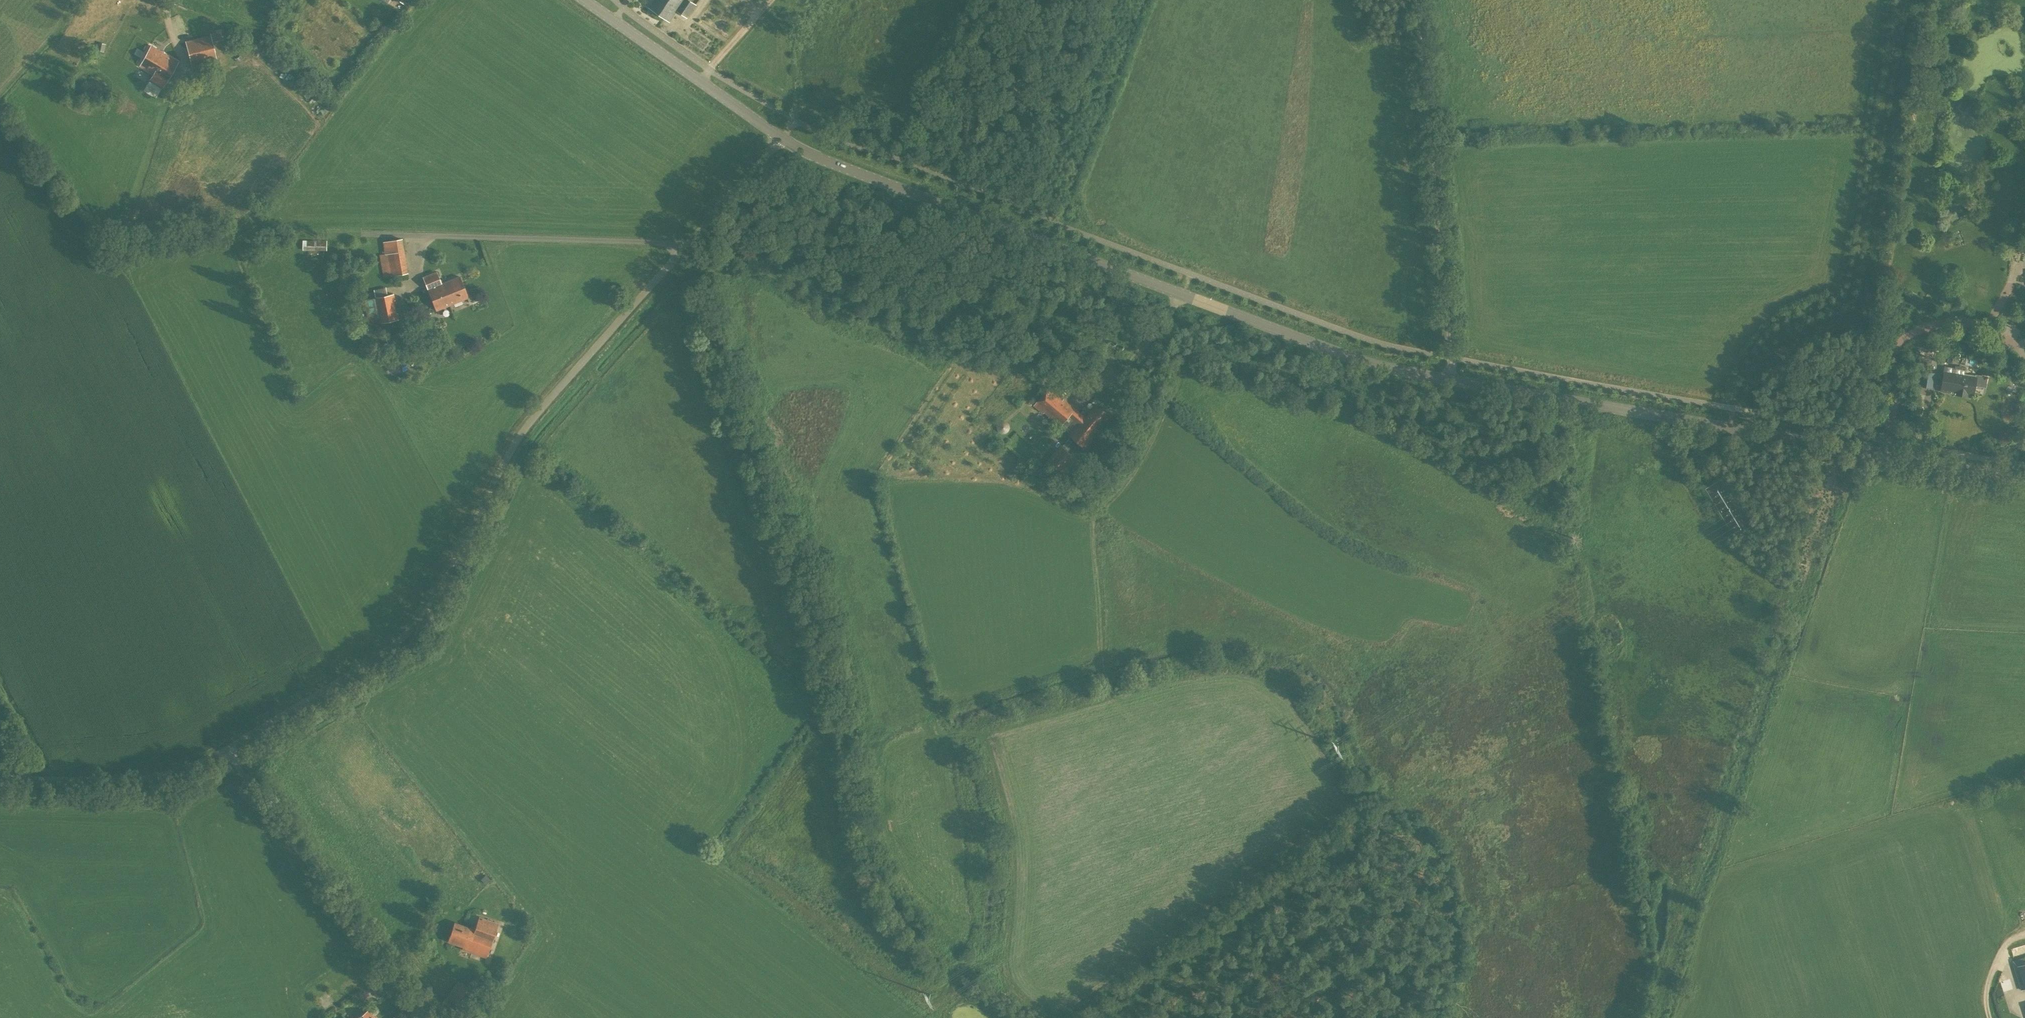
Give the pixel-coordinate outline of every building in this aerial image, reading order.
[(665,18),(677,0),(655,0),(650,7),(665,18)] [(665,18),(670,21),(677,10),(687,17),(696,5),(689,0),(677,0),(665,18)] [(210,33),(210,35),(186,41),(187,49),(192,66),(217,60),(213,45),(223,43),(222,40),(220,31),(210,33)] [(160,51),(151,46),(140,65),(167,81),(178,62),(159,51),(160,51)] [(383,277),(391,276),(397,275),(398,281),(408,279),(406,273),(407,273),(402,239),(382,242),(385,254),(379,255),(383,277)] [(326,240),(303,240),(303,250),(326,250),(326,240)] [(459,277),(441,284),(437,273),(423,278),(436,310),(468,298),(459,277)] [(363,300),(368,325),(399,319),(397,313),(396,313),(394,300),(395,300),(394,293),(387,295),(386,287),(373,289),(375,297),(363,300)] [(386,339),(391,349),(404,343),(399,333),(386,339)] [(1973,394),(1975,378),(1944,373),(1941,390),(1948,391),(1948,389),(1958,391),(1957,394),(1967,395),(1967,393),(1973,394)] [(1045,464),(1049,467),(1077,433),(1077,431),(1084,422),(1083,420),(1085,418),(1063,399),(1062,400),(1058,396),(1059,395),(1049,388),(1035,405),(1044,413),(1045,411),(1050,415),(1048,417),(1060,427),(1061,425),(1070,433),(1069,434),(1071,436),(1062,446),(1061,446),(1045,464)] [(1077,433),(1049,467),(1062,478),(1077,459),(1065,449),(1074,439),(1085,448),(1100,430),(1099,429),(1110,416),(1096,405),(1085,418),(1083,420),(1084,422),(1077,431),(1077,433)] [(478,917),(474,929),(455,923),(448,941),(463,947),(462,949),(485,957),(497,924),(478,917)] [(2012,961),(2021,990),(2024,989),(2024,957),(2012,961)] [(369,1009),(357,1017),(375,1017),(369,1009)]
